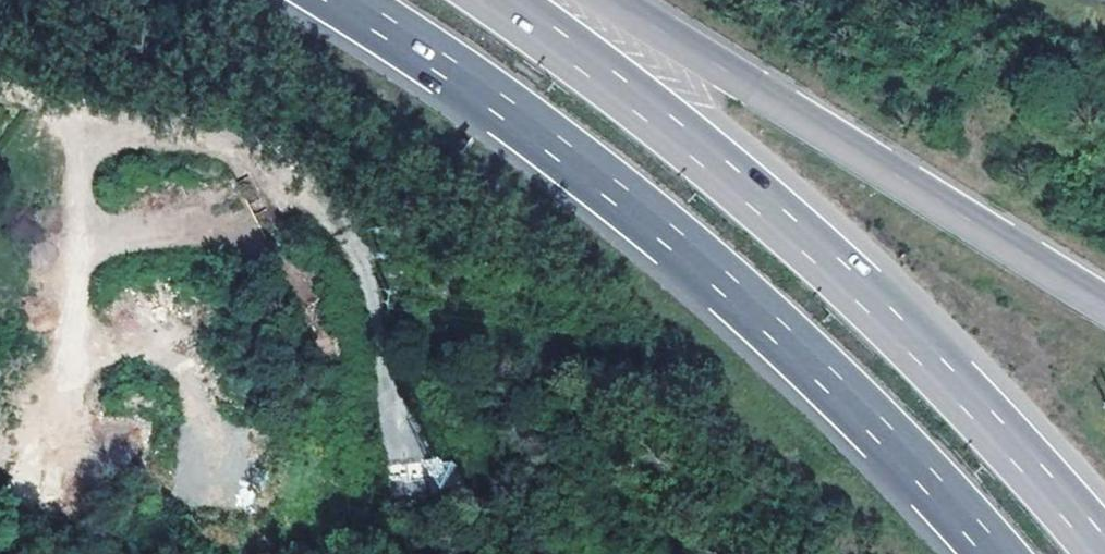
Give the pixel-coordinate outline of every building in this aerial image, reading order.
[(415,463),(413,411),(382,413),(384,465),(415,463)]
